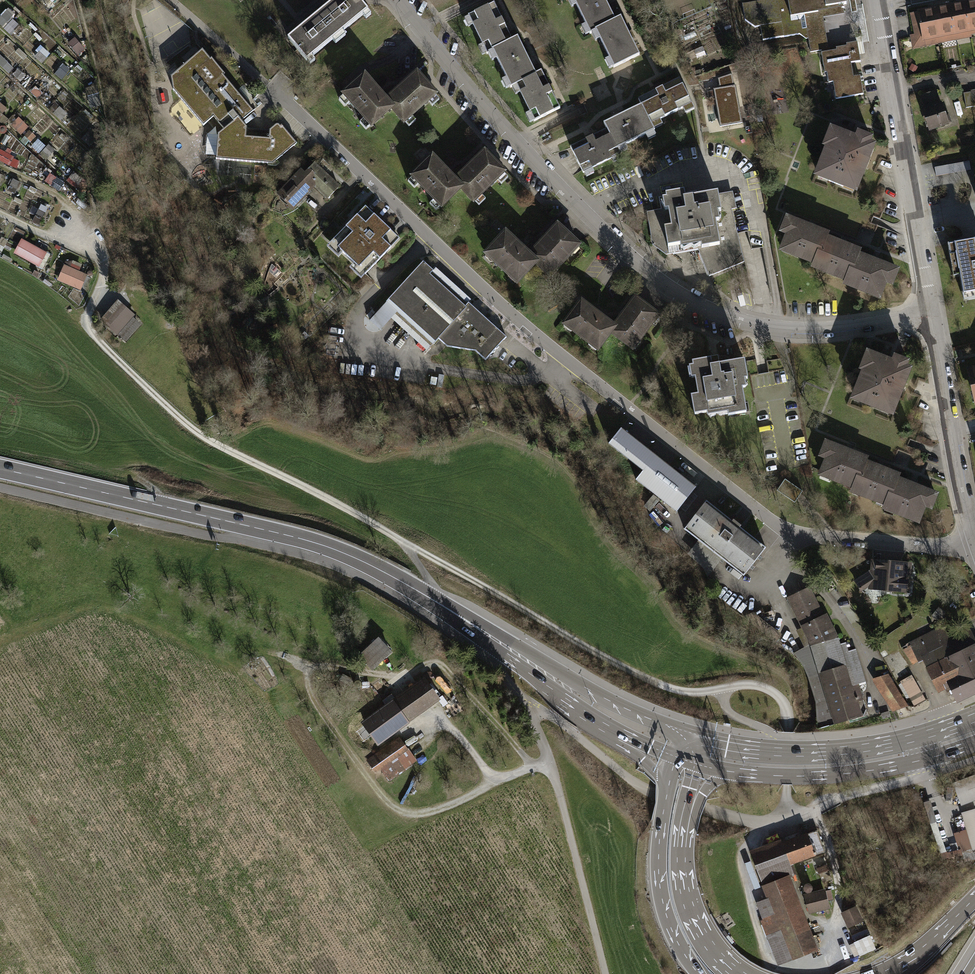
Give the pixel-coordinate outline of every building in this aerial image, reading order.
[(359,0),(337,0),(335,1),(312,20),(291,37),(312,63),(371,15),(359,0)] [(573,8),(577,6),(587,25),(582,27),(586,37),(592,34),(597,43),(601,41),(610,59),(606,61),(610,71),(641,56),(632,37),(623,19),(617,21),(607,1),(606,0),(569,0),(573,8)] [(742,6),(745,22),(755,31),(763,31),(764,44),(784,40),(777,0),(775,0),(742,6)] [(793,17),(821,12),(847,6),(846,0),(789,0),(793,17)] [(909,15),(912,35),(909,35),(912,49),(972,38),(971,36),(974,35),(974,2),(966,4),(950,7),(935,10),(920,13),(909,15)] [(495,5),(465,19),(469,29),(475,26),(484,46),(479,48),(483,57),(488,55),(493,64),(499,61),(508,81),(503,84),(508,93),(513,90),(516,97),(521,95),(531,116),(526,118),(530,127),(561,112),(552,93),(543,74),(536,77),(528,58),(519,40),(513,43),(505,25),(495,5)] [(70,43),(80,55),(86,50),(76,38),(70,43)] [(838,49),(822,52),(830,101),(862,97),(860,87),(859,79),(852,81),(849,66),(861,64),(858,46),(838,49)] [(43,64),(51,55),(44,49),(36,58),(43,64)] [(202,50),(171,77),(173,90),(203,126),(213,117),(224,130),(218,135),(216,159),(268,163),(268,160),(276,160),(297,143),(281,125),(280,126),(279,125),(278,124),(276,124),(276,125),(270,130),(269,138),(246,137),(247,127),(242,121),(253,111),(202,50)] [(14,69),(0,56),(0,64),(10,74),(14,69)] [(367,66),(338,90),(370,127),(391,108),(402,121),(440,89),(418,63),(397,81),(387,89),(377,78),(367,66)] [(64,80),(71,71),(64,65),(57,75),(64,80)] [(39,100),(47,91),(20,67),(13,76),(39,100)] [(721,88),(714,90),(714,91),(707,92),(708,99),(715,98),(720,126),(742,123),(735,86),(733,75),(719,79),(721,88)] [(594,142),(574,151),(587,178),(623,161),(620,154),(659,135),(654,125),(691,107),(679,82),(660,91),(638,101),(642,109),(626,116),(606,126),(610,134),(594,142)] [(924,106),(923,107),(929,129),(949,123),(942,99),(941,100),(938,90),(921,95),(924,106)] [(22,134),(29,128),(20,117),(13,123),(22,134)] [(853,132),(828,122),(820,144),(822,145),(811,174),(855,191),(874,141),(869,139),(871,134),(855,128),(853,132)] [(30,129),(25,133),(30,142),(36,138),(30,129)] [(433,147),(409,170),(443,206),(463,188),(473,199),(507,167),(484,144),(469,158),(456,171),(444,159),(433,147)] [(48,159),(55,150),(49,145),(42,154),(48,159)] [(305,171),(301,167),(276,192),(292,208),(315,186),(327,197),(333,191),(340,184),(323,167),(316,160),(305,171)] [(971,161),(936,167),(938,178),(972,172),(971,161)] [(51,175),(46,181),(57,189),(61,183),(51,175)] [(709,279),(744,264),(733,211),(737,210),(734,192),(698,199),(697,192),(659,199),(661,211),(647,214),(653,247),(667,257),(698,254),(709,279)] [(41,205),(34,222),(42,225),(49,208),(41,205)] [(397,239),(363,206),(330,241),(363,273),(397,239)] [(811,221),(786,211),(779,228),(784,230),(777,247),(812,261),(810,265),(844,278),(843,281),(881,296),(887,280),(893,282),(900,264),(877,255),(860,249),(862,245),(845,239),(828,232),(830,228),(811,221)] [(506,226),(484,250),(520,282),(535,264),(549,277),(582,241),(557,218),(542,235),(531,247),(517,235),(506,226)] [(944,243),(950,275),(956,274),(961,299),(974,297),(974,237),(973,238),(944,243)] [(51,257),(23,241),(14,256),(43,272),(51,257)] [(435,269),(423,259),(370,319),(381,328),(391,317),(425,347),(430,342),(435,346),(441,339),(451,347),(476,350),(487,359),(507,336),(470,303),(473,299),(437,267),(435,269)] [(67,266),(82,270),(83,265),(69,261),(67,266)] [(89,279),(64,267),(57,281),(83,293),(89,279)] [(600,308),(583,297),(565,322),(603,349),(615,333),(637,349),(663,312),(635,292),(624,307),(615,320),(600,308)] [(138,317),(121,302),(103,322),(119,337),(138,317)] [(892,355),(866,345),(857,366),(860,367),(849,396),(893,413),(913,363),(908,361),(910,356),(894,350),(892,355)] [(713,356),(694,359),(695,363),(691,364),(693,375),(697,375),(700,392),(694,393),(697,412),(709,410),(709,413),(729,410),(729,413),(749,410),(745,386),(749,385),(748,377),(750,376),(747,357),(714,362),(713,356)] [(695,488),(622,429),(611,443),(646,470),(639,478),(677,510),(695,488)] [(847,453),(829,445),(815,476),(922,523),(936,492),(916,484),(888,471),(847,453)] [(787,479),(779,491),(797,503),(805,491),(787,479)] [(767,548),(704,503),(683,532),(745,578),(767,548)] [(908,563),(876,561),(874,589),(905,592),(908,563)] [(809,588),(788,600),(807,647),(831,726),(865,714),(837,637),(809,588)] [(935,630),(904,647),(912,661),(943,645),(935,630)] [(358,653),(354,657),(363,666),(367,662),(372,668),(390,651),(378,638),(360,655),(358,653)] [(928,665),(940,689),(949,685),(957,700),(974,691),(974,642),(928,665)] [(351,680),(342,675),(336,688),(345,693),(351,680)] [(888,675),(873,679),(893,712),(908,706),(888,675)] [(911,676),(901,681),(914,705),(924,700),(911,676)] [(425,678),(365,721),(379,740),(439,697),(425,678)] [(399,739),(368,760),(375,771),(380,767),(405,750),(406,749),(399,739)] [(414,761),(405,750),(380,767),(388,779),(414,761)] [(954,784),(962,804),(974,799),(974,776),(954,784)] [(963,813),(963,815),(954,817),(959,833),(968,831),(973,849),(974,848),(974,810),(963,813)] [(817,831),(753,854),(765,886),(768,885),(782,879),(794,875),(789,864),(824,851),(817,831)] [(965,861),(974,858),(974,856),(972,845),(961,849),(965,861)] [(822,881),(831,878),(828,870),(819,873),(822,881)] [(772,896),(787,890),(782,879),(768,885),(772,896)] [(811,951),(787,890),(772,896),(773,898),(758,903),(781,964),(811,951)] [(824,891),(805,895),(809,912),(828,907),(824,891)] [(855,906),(843,913),(851,925),(862,918),(855,906)] [(861,960),(877,955),(872,940),(856,946),(861,960)]
